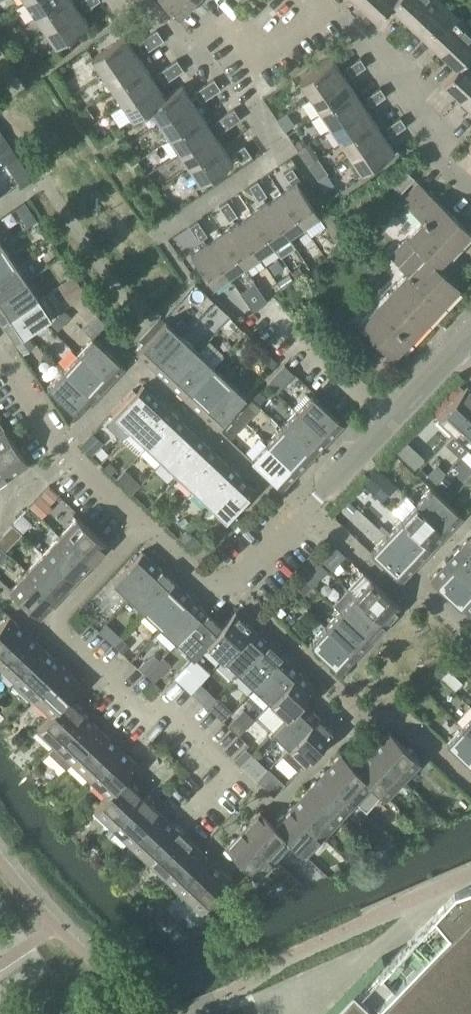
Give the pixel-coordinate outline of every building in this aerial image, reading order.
[(25,1),(35,15),(57,0),(25,0),(25,1)] [(78,7),(73,0),(57,0),(35,15),(45,30),(78,7)] [(91,0),(81,0),(86,8),(93,3),(91,0)] [(181,17),(197,0),(163,0),(181,17)] [(359,5),(376,21),(390,6),(395,0),(363,0),(359,5)] [(426,0),(395,0),(390,6),(406,21),(426,0)] [(450,8),(441,0),(426,0),(406,21),(423,37),(450,8)] [(78,7),(45,30),(56,46),(89,23),(78,7)] [(440,53),(466,24),(450,8),(423,37),(440,53)] [(440,53),(456,68),(457,68),(470,54),(470,55),(470,54),(470,28),(466,24),(440,53)] [(146,35),(153,45),(163,39),(156,28),(146,35)] [(101,74),(135,51),(124,35),(91,58),(101,74)] [(153,45),(146,35),(136,42),(144,52),(153,45)] [(112,88),(145,65),(135,51),(101,74),(112,88)] [(470,55),(470,54),(457,68),(456,68),(443,82),(460,99),(470,87),(470,55)] [(167,65),(174,75),(183,68),(176,58),(167,65)] [(354,63),(360,71),(367,66),(361,58),(354,63)] [(311,97),(345,75),(334,59),(300,82),(311,97)] [(360,71),(354,63),(347,67),(352,76),(360,71)] [(122,103),(155,80),(145,65),(112,88),(122,103)] [(174,75),(167,65),(157,72),(164,82),(174,75)] [(345,75),(311,97),(321,112),(355,90),(345,75)] [(204,84),(211,94),(220,87),(213,77),(204,84)] [(155,80),(122,103),(132,119),(149,108),(148,107),(166,95),(165,95),(155,80)] [(159,122),(192,99),(181,84),(165,95),(166,95),(148,107),(149,108),(159,122)] [(211,94),(204,84),(194,91),(201,101),(211,94)] [(374,92),(380,101),(387,96),(381,87),(374,92)] [(460,99),(470,109),(470,87),(460,99)] [(331,127),(365,105),(355,90),(321,112),(331,127)] [(380,101),(374,92),(367,97),(373,106),(380,101)] [(192,99),(159,122),(169,137),(202,114),(192,99)] [(341,142),(375,120),(365,105),(331,127),(341,142)] [(224,114),(231,124),(241,117),(234,107),(224,114)] [(288,113),(278,119),(286,131),(295,124),(288,113)] [(202,114),(169,137),(179,152),(213,129),(202,114)] [(231,124),(224,114),(214,120),(221,131),(231,124)] [(394,122),(400,131),(407,126),(401,117),(394,122)] [(351,157),(385,135),(375,120),(341,142),(351,157)] [(400,131),(394,122),(387,127),(393,135),(400,131)] [(213,129),(179,152),(189,167),(223,144),(213,129)] [(385,135),(351,157),(362,173),(396,150),(385,135)] [(302,137),(295,141),(299,147),(306,143),(302,137)] [(0,142),(0,153),(6,162),(16,155),(5,139),(0,142)] [(244,143),(234,150),(241,160),(251,153),(244,143)] [(223,144),(189,167),(200,182),(233,160),(223,144)] [(6,162),(5,162),(17,180),(28,173),(16,155),(6,162)] [(318,158),(309,164),(313,170),(322,164),(318,158)] [(284,172),(289,180),(298,174),(293,167),(284,172)] [(403,167),(389,182),(401,193),(415,178),(403,167)] [(255,192),(263,187),(258,180),(250,185),(255,192)] [(282,192),(305,225),(320,215),(297,181),(282,192)] [(418,181),(401,200),(423,220),(390,255),(408,272),(359,325),(376,341),(364,354),(382,371),(427,321),(423,317),(438,300),(443,305),(460,286),(438,266),(470,231),(470,232),(470,224),(464,217),(461,221),(418,181)] [(263,187),(255,192),(259,200),(268,194),(263,187)] [(305,225),(282,192),(267,202),(290,235),(305,225)] [(225,212),(233,207),(228,200),(220,205),(225,212)] [(26,202),(16,208),(27,225),(37,218),(26,202)] [(290,235),(267,202),(252,212),(275,245),(290,235)] [(233,207),(225,212),(229,220),(238,214),(233,207)] [(275,245),(252,212),(237,222),(260,255),(275,245)] [(329,214),(321,220),(339,248),(348,242),(329,214)] [(195,232),(203,227),(198,219),(190,225),(195,232)] [(260,255),(237,222),(222,232),(245,265),(260,255)] [(203,227),(195,232),(199,240),(208,234),(203,227)] [(245,265),(222,232),(207,242),(230,275),(245,265)] [(230,275),(207,242),(191,252),(214,286),(230,275)] [(15,262),(3,244),(0,246),(0,272),(15,262)] [(0,272),(0,298),(27,280),(15,262),(0,272)] [(299,266),(292,271),(297,278),(304,273),(299,266)] [(69,268),(63,272),(66,277),(72,273),(69,268)] [(73,273),(57,284),(69,303),(86,292),(73,273)] [(289,273),(277,281),(282,288),(294,280),(289,273)] [(0,298),(0,316),(4,321),(39,298),(27,280),(0,298)] [(260,290),(246,300),(253,310),(267,300),(260,290)] [(4,321),(16,340),(61,311),(48,292),(39,298),(4,321)] [(214,302),(206,311),(218,322),(226,313),(214,302)] [(97,314),(90,320),(99,329),(105,322),(97,314)] [(55,316),(49,322),(57,329),(63,323),(55,316)] [(230,318),(221,327),(233,338),(241,330),(230,318)] [(153,367),(182,336),(166,321),(137,352),(153,367)] [(351,326),(340,338),(355,352),(366,341),(351,326)] [(27,335),(15,343),(21,352),(33,343),(27,335)] [(77,353),(108,382),(124,365),(93,336),(77,353)] [(182,336),(153,367),(169,382),(198,351),(182,336)] [(198,351),(169,382),(185,397),(214,366),(224,355),(208,340),(198,351)] [(262,348),(256,353),(267,363),(273,358),(262,348)] [(63,369),(93,398),(108,382),(77,353),(63,369)] [(285,363),(267,383),(277,392),(296,373),(285,363)] [(201,412),(230,381),(214,366),(185,397),(201,412)] [(93,398),(63,369),(47,385),(78,414),(93,398)] [(230,381),(201,412),(218,427),(246,396),(230,381)] [(131,430),(160,399),(143,384),(114,415),(131,430)] [(470,414),(470,389),(467,385),(438,416),(455,432),(470,414)] [(263,387),(252,399),(259,405),(270,393),(263,387)] [(296,410),(327,439),(343,423),(312,394),(296,410)] [(147,445),(176,414),(160,399),(131,430),(147,445)] [(244,407),(238,414),(246,422),(252,414),(244,407)] [(282,426),(312,455),(327,439),(296,410),(282,426)] [(162,460),(191,429),(176,414),(147,445),(162,460)] [(455,432),(470,446),(470,414),(455,432)] [(9,476),(28,463),(0,421),(0,462),(9,476)] [(231,423),(224,431),(231,437),(238,429),(231,423)] [(312,455),(282,426),(267,442),(298,471),(312,455)] [(178,475),(207,444),(191,429),(162,460),(178,475)] [(92,453),(103,442),(93,433),(83,444),(92,453)] [(298,471),(267,442),(251,458),(282,487),(298,471)] [(207,444),(178,475),(194,489),(223,459),(207,444)] [(223,459),(194,489),(209,504),(238,473),(223,459)] [(109,461),(105,465),(112,472),(117,467),(109,461)] [(9,476),(0,462),(0,482),(9,476)] [(369,477),(364,482),(383,501),(390,493),(382,486),(389,478),(378,467),(369,477)] [(238,473),(209,504),(226,520),(255,489),(238,473)] [(132,476),(125,484),(132,491),(140,483),(132,476)] [(445,476),(439,482),(445,488),(451,481),(445,476)] [(39,495),(30,506),(42,517),(51,507),(49,504),(59,494),(56,492),(49,485),(39,495)] [(416,503),(447,532),(462,515),(431,486),(416,503)] [(462,494),(470,500),(470,490),(467,487),(462,494)] [(351,502),(345,508),(351,513),(357,507),(351,502)] [(401,519),(432,548),(447,532),(416,503),(401,519)] [(22,514),(13,523),(22,531),(30,522),(22,514)] [(60,535),(91,564),(108,546),(77,516),(60,535)] [(230,523),(237,530),(244,523),(237,516),(230,523)] [(184,518),(181,523),(187,528),(191,524),(184,518)] [(386,535),(417,564),(432,548),(401,519),(386,535)] [(188,530),(181,537),(196,552),(203,544),(188,530)] [(0,538),(0,544),(6,549),(13,542),(4,533),(0,538)] [(460,545),(470,555),(470,533),(460,545)] [(43,552),(74,581),(91,564),(60,535),(43,552)] [(417,564),(386,535),(371,551),(402,580),(417,564)] [(460,545),(445,561),(470,585),(470,555),(460,545)] [(130,597),(158,566),(142,550),(113,581),(130,597)] [(74,581),(43,552),(27,569),(58,599),(74,581)] [(327,552),(321,559),(333,570),(340,563),(327,552)] [(319,561),(305,576),(314,584),(328,569),(319,561)] [(445,561),(430,577),(460,606),(462,604),(470,595),(470,585),(445,561)] [(158,566),(130,597),(137,604),(145,612),(152,604),(174,581),(158,566)] [(58,599),(27,569),(9,587),(40,617),(58,599)] [(402,607),(364,570),(348,587),(387,624),(402,607)] [(305,578),(296,587),(304,594),(313,586),(305,578)] [(190,595),(174,581),(152,604),(145,612),(161,626),(182,604),(190,595)] [(387,624),(348,587),(333,602),(341,610),(372,639),(387,624)] [(177,641),(206,610),(199,604),(190,595),(182,604),(161,626),(177,641)] [(278,604),(272,611),(279,618),(286,612),(278,604)] [(206,610),(177,641),(194,657),(207,642),(222,625),(221,625),(206,610)] [(223,657),(252,626),(235,610),(221,625),(222,625),(207,642),(223,657)] [(372,639),(341,610),(326,625),(357,655),(372,639)] [(27,632),(9,615),(0,625),(0,661),(27,632)] [(357,655),(326,625),(310,642),(341,671),(357,655)] [(239,671),(267,641),(252,626),(223,657),(239,671)] [(27,632),(0,661),(0,664),(16,679),(45,648),(27,632)] [(115,632),(108,640),(114,645),(121,638),(115,632)] [(122,638),(114,646),(123,654),(130,646),(122,638)] [(452,656),(465,668),(470,661),(470,644),(467,640),(452,656)] [(254,686),(283,655),(267,641),(239,671),(254,686)] [(33,696),(62,665),(45,648),(16,679),(33,696)] [(270,701),(299,670),(283,655),(254,686),(270,701)] [(143,662),(138,668),(145,675),(151,669),(143,662)] [(33,696),(51,712),(67,696),(67,697),(81,682),(62,665),(33,696)] [(186,666),(177,676),(192,690),(200,681),(186,666)] [(446,666),(439,673),(446,680),(453,672),(446,666)] [(153,668),(146,675),(154,682),(161,675),(153,668)] [(270,701),(286,716),(301,700),(302,700),(316,686),(299,670),(270,701)] [(200,683),(193,691),(201,699),(208,691),(200,683)] [(56,744),(84,713),(67,697),(67,696),(51,712),(37,727),(56,744)] [(289,746),(318,715),(302,700),(301,700),(286,716),(272,730),(289,746)] [(243,709),(229,725),(239,734),(254,718),(243,709)] [(56,744),(49,751),(66,767),(73,760),(102,729),(84,713),(56,744)] [(334,730),(318,715),(289,746),(282,753),(298,769),(334,730)] [(470,733),(470,715),(462,725),(470,733)] [(462,725),(447,742),(470,765),(470,733),(462,725)] [(90,777),(119,746),(102,729),(73,760),(90,777)] [(372,749),(403,778),(420,759),(389,730),(372,749)] [(90,777),(108,793),(124,777),(124,778),(138,763),(119,746),(90,777)] [(372,749),(355,766),(355,767),(371,782),(385,796),(403,778),(372,749)] [(324,770),(355,800),(371,782),(355,767),(355,766),(341,752),(324,770)] [(261,763),(251,774),(257,779),(267,769),(261,763)] [(355,800),(324,770),(307,788),(338,817),(355,800)] [(112,825),(141,794),(124,778),(124,777),(108,793),(94,807),(112,825)] [(270,778),(263,785),(274,795),(280,788),(270,778)] [(338,817),(307,788),(291,806),(322,835),(338,817)] [(141,794),(112,825),(130,841),(159,810),(141,794)] [(291,806),(275,823),(274,824),(290,839),(290,840),(304,853),(322,835),(291,806)] [(243,828),(274,857),(290,840),(290,839),(274,824),(275,823),(260,809),(243,828)] [(159,810),(130,841),(147,858),(176,827),(159,810)] [(176,827),(147,858),(165,874),(194,843),(176,827)] [(274,857),(243,828),(226,846),(256,875),(274,857)] [(182,890),(211,860),(194,843),(165,874),(182,890)] [(211,860),(182,890),(201,908),(230,877),(211,860)] [(455,893),(339,1013),(470,1013),(470,886),(455,893)] [(168,907),(160,916),(170,926),(178,917),(168,907)]
